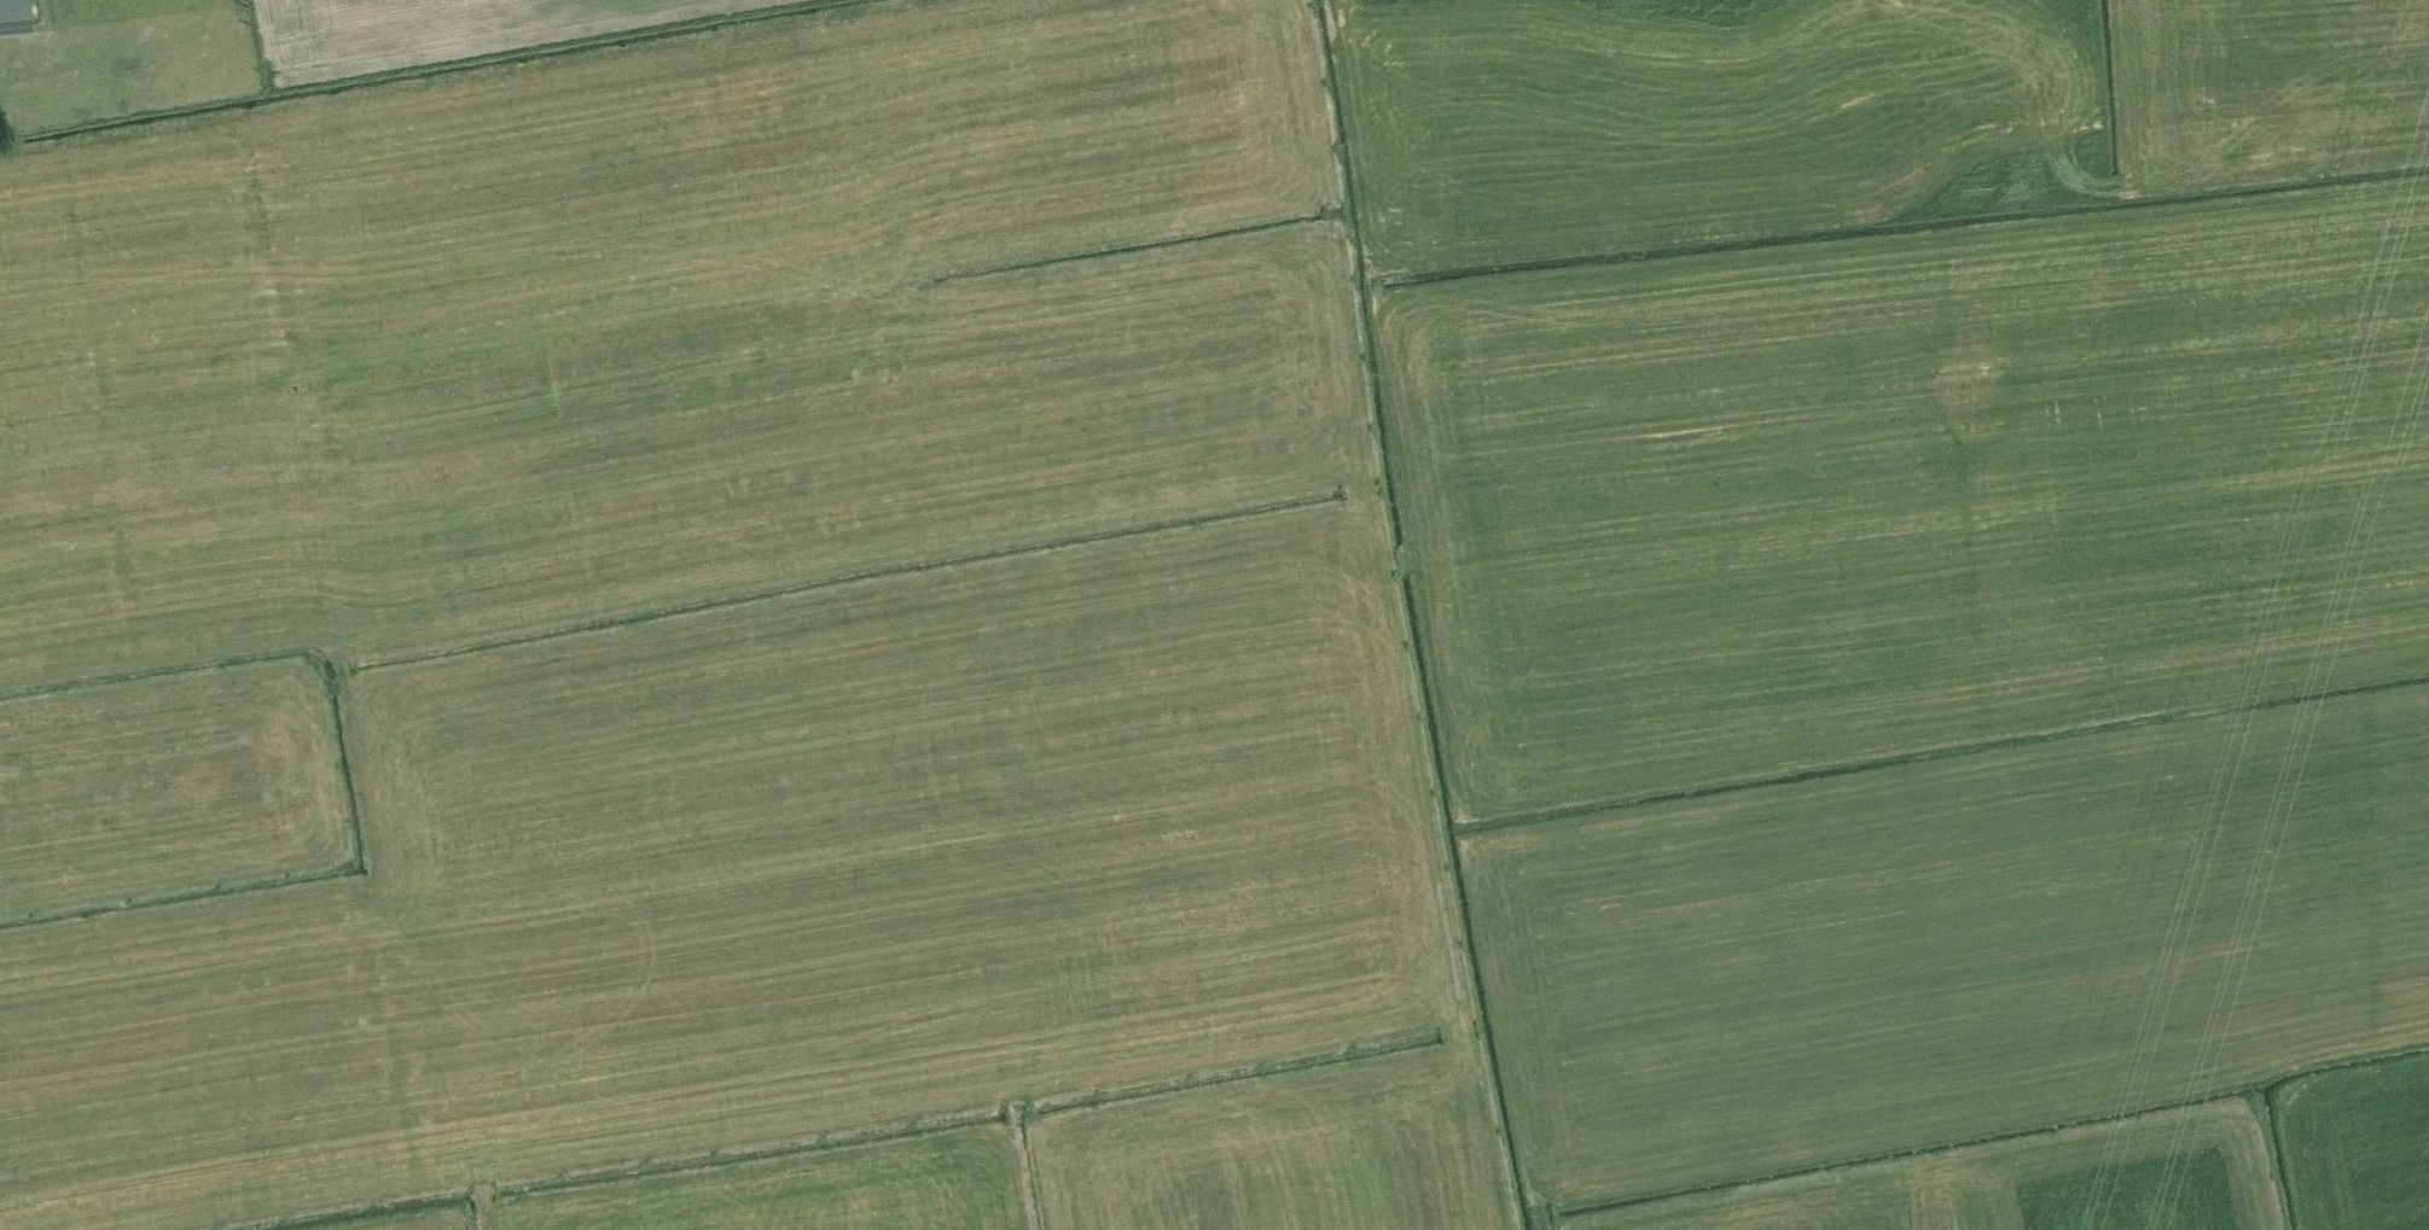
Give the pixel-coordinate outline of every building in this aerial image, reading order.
[(34,30),(31,0),(0,0),(0,33),(34,30)]
